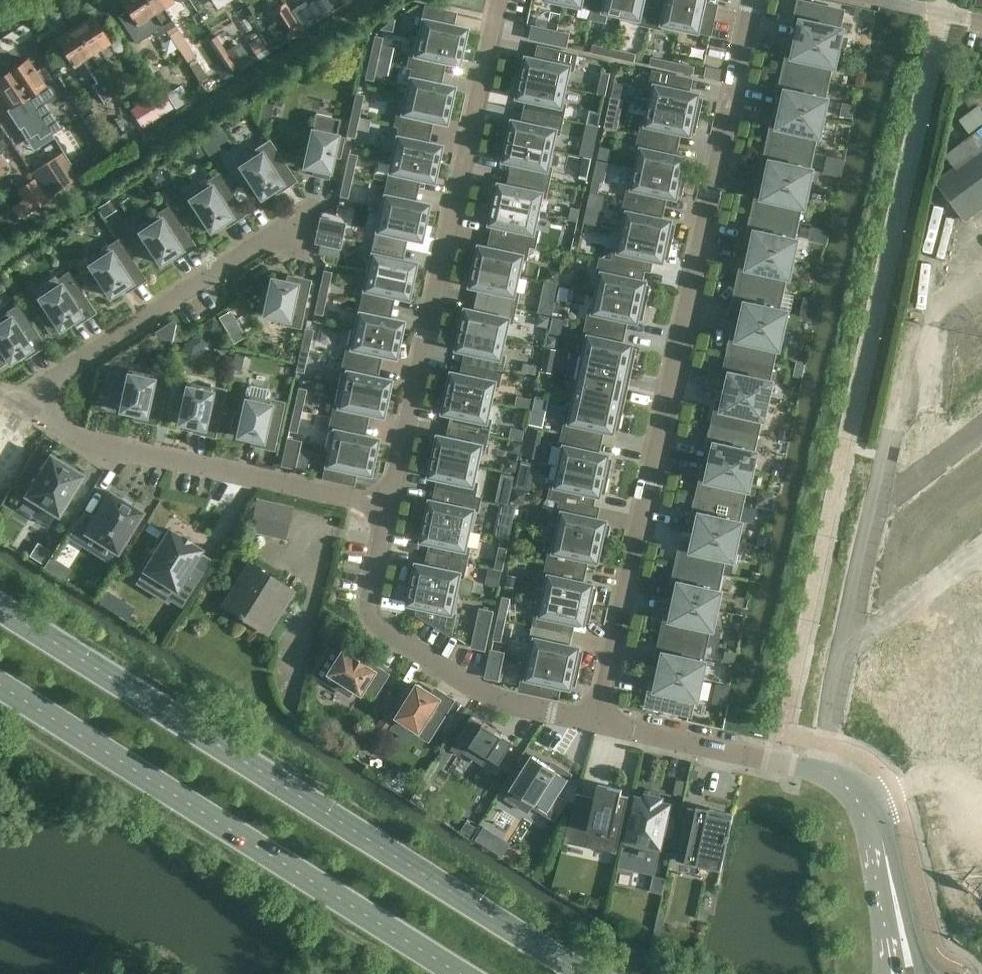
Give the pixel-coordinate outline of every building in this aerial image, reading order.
[(146,0),(121,0),(128,11),(118,17),(135,44),(153,32),(157,38),(167,32),(182,56),(183,55),(146,0)] [(183,55),(190,50),(171,20),(172,20),(163,7),(171,1),(171,0),(146,0),(183,55)] [(294,14),(302,27),(331,8),(325,0),(315,0),(307,5),(305,2),(291,11),(294,14)] [(563,3),(581,6),(593,9),(595,0),(564,0),(563,3)] [(593,9),(590,20),(606,24),(608,12),(621,15),(620,20),(621,20),(625,0),(595,0),(593,9)] [(621,20),(638,24),(639,23),(650,26),(655,3),(644,1),(644,0),(625,0),(621,20)] [(650,26),(662,29),(680,33),(687,0),(668,0),(667,6),(655,3),(650,26)] [(715,16),(702,14),(705,0),(687,0),(680,33),(681,28),(698,32),(698,31),(711,34),(715,16)] [(797,38),(840,47),(844,28),(840,27),(844,11),(799,1),(795,19),(801,20),(797,38)] [(284,3),(267,14),(273,23),(267,27),(275,42),(284,37),(285,38),(300,29),(284,3)] [(443,11),(425,7),(423,20),(422,20),(418,36),(414,36),(461,47),(465,29),(440,24),(443,11)] [(860,8),(851,7),(850,14),(858,16),(860,8)] [(267,50),(243,11),(234,16),(240,26),(239,27),(243,35),(245,34),(251,43),(248,45),(255,56),(267,50)] [(74,29),(100,67),(108,61),(100,49),(108,43),(106,40),(121,31),(114,20),(99,29),(92,17),(74,29)] [(397,18),(379,29),(398,33),(401,19),(397,18)] [(554,44),(557,31),(533,26),(530,39),(554,44)] [(116,93),(100,67),(74,29),(58,40),(74,66),(81,61),(96,83),(92,86),(103,101),(116,93)] [(557,31),(554,44),(567,47),(570,34),(557,31)] [(215,36),(207,42),(219,58),(215,61),(226,75),(235,68),(226,51),(215,36)] [(369,57),(377,59),(382,38),(374,36),(369,57)] [(408,66),(430,71),(433,59),(457,64),(461,47),(414,36),(410,54),(408,66)] [(840,47),(797,38),(793,56),(787,54),(784,72),(829,82),(832,66),(836,67),(840,47)] [(238,42),(226,51),(235,68),(236,70),(251,59),(238,42)] [(613,57),(615,49),(593,45),(592,53),(613,57)] [(519,77),(566,87),(569,69),(573,70),(576,55),(548,49),(545,62),(527,58),(526,62),(522,61),(519,77)] [(615,49),(613,57),(635,62),(636,54),(615,49)] [(377,59),(369,57),(364,79),(372,81),(377,59)] [(671,70),(673,62),(652,57),(650,65),(671,70)] [(10,71),(48,130),(52,135),(61,129),(44,102),(48,102),(53,98),(54,95),(53,91),(51,88),(48,86),(44,86),(28,60),(10,71)] [(673,62),(671,70),(693,75),(695,67),(673,62)] [(401,95),(449,105),(452,87),(428,82),(430,71),(408,66),(412,68),(410,78),(409,78),(406,95),(401,94),(401,95)] [(706,66),(704,77),(719,80),(721,70),(706,66)] [(0,77),(0,94),(10,109),(6,111),(9,116),(18,129),(22,126),(29,137),(37,132),(40,135),(48,130),(10,71),(0,77)] [(603,72),(598,94),(606,95),(610,74),(603,72)] [(698,115),(701,99),(697,99),(698,94),(680,91),(682,78),(654,72),(651,87),(655,88),(651,105),(698,115)] [(829,82),(784,72),(780,89),(786,91),(782,108),(825,118),(829,98),(825,98),(829,82)] [(566,87),(519,77),(515,93),(519,93),(518,98),(537,101),(534,113),(563,119),(566,105),(562,104),(566,87)] [(629,85),(615,83),(612,97),(626,99),(629,85)] [(161,91),(131,110),(142,127),(172,108),(161,91)] [(351,115),(359,116),(363,95),(355,93),(351,115)] [(395,124),(418,129),(420,117),(445,123),(449,105),(401,95),(397,113),(398,113),(395,124)] [(624,100),(611,97),(609,107),(621,109),(624,100)] [(262,103),(259,118),(269,120),(273,106),(262,103)] [(698,115),(651,105),(647,123),(643,122),(640,136),(669,142),(671,130),(690,134),(691,130),(694,131),(698,115)] [(825,118),(782,108),(778,126),(772,125),(768,142),(813,152),(817,136),(821,137),(825,118)] [(588,123),(598,126),(601,113),(590,111),(588,123)] [(563,119),(534,113),(532,125),(513,121),(512,125),(508,124),(505,140),(552,150),(556,133),(560,133),(563,119)] [(340,119),(314,114),(310,133),(306,132),(303,146),(307,147),(303,167),(314,169),(313,174),(327,177),(333,149),(339,150),(341,141),(335,140),(340,119)] [(608,114),(605,126),(614,128),(617,116),(608,114)] [(359,116),(351,115),(346,136),(354,138),(359,116)] [(393,154),(436,164),(440,146),(415,141),(418,129),(395,124),(395,125),(399,126),(397,137),(393,154)] [(945,155),(955,168),(936,182),(965,220),(981,207),(981,127),(945,155)] [(669,142),(640,136),(637,150),(641,151),(637,168),(633,167),(633,168),(684,179),(688,163),(684,162),(685,158),(666,154),(669,142)] [(552,150),(505,140),(502,156),(505,157),(505,161),(523,165),(520,176),(549,183),(552,168),(548,167),(552,150)] [(259,153),(239,166),(259,198),(280,184),(283,189),(294,181),(269,142),(256,150),(259,153)] [(813,152),(768,142),(765,160),(770,161),(767,179),(810,188),(814,169),(810,168),(813,152)] [(580,156),(592,158),(593,150),(582,147),(580,156)] [(612,150),(601,147),(598,159),(610,161),(612,150)] [(31,173),(47,198),(78,179),(61,153),(31,173)] [(344,174),(352,176),(357,155),(349,153),(344,174)] [(387,184),(405,188),(407,176),(432,181),(436,164),(393,154),(389,172),(387,184)] [(584,157),(580,178),(587,180),(592,158),(584,157)] [(598,160),(593,181),(601,183),(606,161),(598,160)] [(684,179),(633,168),(629,188),(627,199),(655,206),(658,194),(676,198),(677,194),(681,195),(684,179)] [(352,176),(344,174),(339,196),(347,198),(352,176)] [(208,181),(186,196),(209,231),(230,217),(232,221),(244,214),(218,175),(208,182),(208,181)] [(549,183),(520,176),(518,188),(500,184),(499,188),(495,188),(491,203),(538,213),(542,196),(546,197),(549,183)] [(34,179),(16,190),(23,199),(30,211),(48,200),(47,199),(34,179)] [(810,188),(767,179),(763,196),(757,195),(753,213),(798,223),(802,206),(806,207),(810,188)] [(380,213),(423,222),(427,205),(402,199),(405,188),(387,184),(384,196),(384,195),(380,213)] [(655,206),(627,199),(623,214),(627,214),(624,232),(671,242),(674,226),(670,225),(671,221),(652,217),(655,206)] [(108,200),(97,208),(103,218),(115,210),(108,200)] [(538,213),(491,203),(488,219),(492,220),(491,224),(509,228),(507,239),(501,238),(535,246),(538,232),(534,231),(538,213)] [(157,214),(136,228),(159,263),(179,250),(182,254),(194,247),(168,208),(158,215),(157,214)] [(571,208),(569,219),(577,220),(580,209),(571,208)] [(584,223),(599,226),(601,215),(587,212),(584,223)] [(374,243),(392,246),(395,235),(419,240),(423,222),(380,213),(376,231),(377,231),(374,243)] [(798,223),(753,213),(749,230),(755,231),(751,249),(794,258),(799,239),(795,238),(798,223)] [(317,231),(342,236),(344,224),(320,218),(317,231)] [(342,236),(317,231),(315,243),(319,244),(317,253),(336,258),(339,248),(342,236)] [(601,260),(641,269),(644,257),(662,261),(663,257),(667,258),(671,242),(624,232),(620,249),(616,248),(613,262),(601,259),(601,260)] [(562,235),(559,247),(569,250),(572,238),(562,235)] [(535,246),(501,238),(498,250),(480,246),(479,250),(475,249),(472,265),(519,275),(522,258),(526,259),(529,245),(535,247),(535,246)] [(107,247),(86,261),(109,296),(129,283),(132,287),(143,280),(118,241),(107,248),(107,247)] [(392,246),(374,243),(372,254),(371,254),(368,272),(410,281),(414,263),(390,258),(392,246)] [(794,258),(751,249),(748,267),(742,265),(738,283),(783,293),(786,277),(790,278),(794,258)] [(641,269),(601,260),(598,274),(602,275),(598,293),(645,303),(648,287),(645,286),(645,282),(627,278),(629,267),(641,270),(641,269)] [(519,275),(472,265),(468,281),(472,282),(471,286),(490,290),(487,302),(516,308),(519,294),(515,293),(519,275)] [(319,292),(327,293),(331,272),(323,270),(319,292)] [(557,282),(559,272),(552,270),(549,272),(547,280),(557,282)] [(571,285),(574,273),(562,271),(560,283),(571,285)] [(407,298),(410,281),(368,272),(364,289),(362,301),(379,305),(382,293),(407,298)] [(93,313),(68,274),(57,281),(54,276),(31,291),(37,302),(40,301),(46,311),(37,316),(49,336),(59,329),(79,316),(82,320),(93,313)] [(252,286),(244,274),(233,282),(240,294),(252,286)] [(294,284),(270,278),(262,315),(286,320),(285,324),(299,327),(308,281),(295,279),(294,284)] [(783,293),(738,283),(734,301),(745,303),(742,321),(785,330),(789,311),(779,309),(783,293)] [(327,293),(319,292),(314,313),(322,315),(327,293)] [(587,324),(616,330),(618,318),(637,322),(638,318),(642,319),(645,303),(598,293),(594,310),(590,309),(587,324)] [(350,329),(398,340),(402,322),(377,317),(379,305),(362,301),(359,313),(355,330),(350,329)] [(516,308),(487,302),(485,313),(466,309),(465,314),(461,313),(458,329),(505,339),(509,321),(512,322),(516,308)] [(0,318),(0,365),(7,360),(8,362),(29,349),(32,353),(43,346),(17,307),(7,313),(0,318)] [(550,317),(539,315),(538,323),(540,326),(547,328),(550,317)] [(172,321),(153,333),(157,339),(171,342),(175,326),(172,321)] [(785,330),(742,321),(738,338),(732,337),(728,355),(773,364),(777,348),(780,349),(785,330)] [(616,330),(587,324),(584,338),(588,339),(585,355),(581,354),(580,356),(631,367),(635,350),(631,349),(632,345),(613,341),(616,330)] [(300,349),(308,351),(313,330),(305,328),(300,349)] [(344,359),(367,364),(369,352),(394,357),(398,340),(350,329),(346,347),(347,347),(344,359)] [(505,339),(458,329),(455,344),(459,345),(458,349),(476,353),(473,365),(502,371),(505,357),(501,356),(505,339)] [(555,338),(549,337),(547,346),(556,348),(557,341),(555,338)] [(308,351),(300,349),(295,371),(303,373),(308,351)] [(726,391),(769,400),(774,381),(770,380),(773,364),(728,355),(724,372),(730,373),(726,391)] [(580,356),(575,379),(621,388),(622,383),(628,384),(631,367),(580,356)] [(367,364),(344,359),(342,371),(341,370),(337,388),(385,398),(389,381),(364,375),(367,364)] [(536,375),(538,366),(524,363),(522,372),(536,375)] [(806,365),(796,363),(795,369),(805,371),(806,365)] [(502,371),(473,365),(471,377),(452,373),(452,377),(448,376),(444,392),(491,402),(495,385),(499,385),(502,371)] [(128,369),(119,410),(143,416),(142,420),(155,423),(165,378),(153,375),(128,369)] [(795,369),(793,378),(803,380),(805,371),(795,369)] [(621,388),(575,379),(579,380),(575,402),(621,412),(625,395),(620,394),(621,388)] [(212,387),(186,382),(177,423),(201,428),(200,433),(214,436),(224,391),(211,388),(212,387)] [(270,401),(270,400),(269,400),(270,393),(266,389),(250,386),(246,388),(245,395),(236,436),(260,441),(259,446),(272,449),(282,403),(270,401)] [(539,386),(537,393),(545,395),(546,388),(539,386)] [(293,409),(301,411),(306,390),(298,388),(293,409)] [(331,417),(354,422),(356,411),(381,416),(385,398),(337,388),(334,406),(331,417)] [(769,400),(726,391),(723,409),(717,407),(713,425),(758,435),(761,419),(765,420),(769,400)] [(491,402),(444,392),(441,408),(445,409),(444,413),(462,417),(460,428),(488,435),(491,420),(487,419),(491,402)] [(530,399),(518,397),(516,405),(529,407),(530,399)] [(621,412),(575,402),(571,420),(567,419),(564,434),(592,440),(595,428),(613,432),(614,428),(618,429),(621,412)] [(301,411),(293,409),(288,431),(296,432),(301,411)] [(354,422),(331,417),(329,429),(328,429),(325,447),(372,457),(376,439),(351,434),(354,422)] [(758,435),(713,425),(709,442),(715,444),(711,461),(754,471),(758,451),(754,451),(758,435)] [(488,435),(460,428),(457,440),(439,436),(438,440),(434,439),(430,455),(477,465),(481,448),(485,449),(488,435)] [(4,485),(17,466),(5,458),(17,440),(0,429),(0,482),(4,485)] [(789,432),(780,430),(779,437),(788,439),(789,432)] [(592,440),(564,434),(561,445),(556,465),(608,476),(611,460),(607,459),(608,455),(590,451),(592,440)] [(300,442),(287,439),(281,465),(294,468),(300,442)] [(522,444),(511,442),(510,449),(512,453),(520,454),(522,444)] [(372,457),(325,447),(324,448),(329,449),(326,465),(323,478),(341,482),(344,469),(368,474),(372,457)] [(13,488),(57,515),(82,475),(50,455),(39,472),(27,464),(13,488)] [(477,465),(430,455),(427,471),(431,472),(430,476),(448,480),(446,492),(480,499),(480,498),(475,497),(478,484),(474,483),(477,465)] [(754,471),(711,461),(707,479),(701,478),(698,495),(743,505),(746,489),(750,490),(754,471)] [(608,476),(556,465),(556,466),(560,467),(557,484),(553,483),(550,497),(590,505),(579,502),(581,491),(599,495),(600,491),(604,492),(608,476)] [(525,493),(515,491),(513,501),(523,503),(525,493)] [(115,552),(117,553),(141,514),(142,512),(109,492),(108,494),(93,519),(83,513),(69,537),(78,543),(85,533),(115,552)] [(480,499),(446,492),(452,494),(449,505),(431,501),(430,505),(426,504),(423,520),(474,531),(478,511),(480,499)] [(498,493),(496,501),(508,504),(510,495),(498,493)] [(743,505),(698,495),(694,513),(700,514),(696,532),(739,541),(743,522),(739,521),(743,505)] [(559,532),(606,542),(609,526),(605,525),(606,521),(588,517),(590,505),(550,497),(550,498),(561,500),(559,514),(563,515),(559,532)] [(257,499),(249,530),(284,538),(292,507),(257,499)] [(466,547),(466,546),(469,531),(474,532),(474,531),(423,520),(419,536),(423,537),(422,541),(441,545),(438,556),(466,563),(470,548),(466,547)] [(497,536),(509,539),(511,528),(499,525),(497,536)] [(183,607),(204,575),(190,566),(201,549),(169,529),(143,570),(174,590),(169,598),(183,607)] [(548,563),(576,569),(579,557),(597,561),(598,557),(602,558),(606,542),(559,532),(555,550),(551,549),(548,563)] [(735,560),(739,541),(696,532),(692,549),(681,547),(677,565),(722,574),(725,558),(735,560)] [(43,565),(50,553),(38,546),(31,558),(43,565)] [(500,547),(495,569),(503,570),(508,549),(500,547)] [(417,564),(416,568),(412,567),(409,583),(460,594),(460,593),(456,592),(460,576),(463,577),(466,563),(438,556),(435,568),(417,564)] [(243,616),(252,621),(251,623),(266,633),(293,591),(249,563),(222,605),(241,617),(243,616)] [(576,569),(548,563),(545,577),(549,578),(545,595),(592,605),(595,590),(591,589),(592,585),(574,581),(576,569)] [(719,590),(722,574),(677,565),(673,582),(679,583),(675,601),(718,610),(722,591),(719,590)] [(501,572),(489,569),(486,583),(498,586),(501,572)] [(753,572),(751,580),(760,581),(761,574),(753,572)] [(508,575),(506,586),(514,587),(517,577),(508,575)] [(409,583),(405,599),(409,600),(409,604),(427,608),(425,618),(451,634),(455,614),(456,614),(460,594),(409,583)] [(99,601),(97,604),(108,610),(109,607),(114,600),(104,594),(99,601)] [(592,605),(545,595),(541,613),(537,612),(534,626),(563,632),(565,621),(584,625),(585,621),(588,621),(592,605)] [(498,618),(506,620),(511,599),(503,597),(498,618)] [(968,597),(926,629),(945,653),(963,640),(981,666),(981,615),(968,597)] [(714,629),(718,610),(675,601),(671,619),(666,617),(662,635),(707,644),(710,629),(714,629)] [(738,606),(736,614),(747,617),(748,609),(738,606)] [(472,647),(485,650),(494,612),(481,609),(472,647)] [(506,620),(498,618),(494,640),(502,642),(506,620)] [(563,632),(534,626),(532,638),(531,638),(527,658),(578,669),(582,653),(578,652),(579,648),(560,644),(563,632)] [(664,654),(660,671),(703,681),(707,661),(703,660),(707,644),(662,635),(658,652),(664,654)] [(867,673),(961,797),(981,780),(981,749),(972,758),(911,679),(929,665),(910,641),(867,673)] [(365,689),(375,696),(389,674),(377,666),(375,669),(367,664),(356,657),(345,650),(342,655),(334,667),(331,672),(336,675),(336,676),(338,678),(334,685),(350,696),(355,688),(358,690),(358,689),(363,693),(365,689)] [(486,677),(497,680),(499,680),(505,653),(492,650),(486,677)] [(578,669),(527,658),(527,659),(531,660),(528,676),(524,675),(520,690),(549,696),(552,684),(570,688),(571,684),(575,685),(578,669)] [(656,689),(650,688),(646,706),(691,716),(695,699),(699,700),(703,681),(660,671),(656,689)] [(398,716),(419,729),(417,732),(429,740),(454,700),(442,693),(439,697),(418,684),(398,716)] [(386,710),(369,737),(380,744),(397,717),(386,710)] [(484,723),(472,715),(458,737),(468,744),(463,752),(476,760),(476,761),(484,766),(490,758),(500,764),(514,742),(497,731),(497,730),(484,722),(484,723)] [(533,756),(513,788),(518,791),(518,792),(530,799),(533,801),(531,804),(546,814),(571,774),(557,765),(554,769),(550,767),(551,767),(538,759),(533,756)] [(623,789),(609,786),(598,784),(597,788),(595,798),(588,830),(589,830),(585,846),(614,852),(614,853),(617,853),(629,796),(621,795),(623,789)] [(623,847),(623,849),(659,857),(664,835),(672,837),(677,818),(668,816),(671,803),(662,801),(663,797),(647,794),(646,798),(637,796),(626,847),(623,847)] [(710,808),(704,807),(698,805),(697,810),(688,808),(677,860),(686,862),(685,863),(698,866),(698,864),(722,869),(728,842),(729,842),(730,834),(729,834),(734,814),(710,809),(710,808)] [(583,829),(586,815),(572,813),(568,826),(583,829)] [(481,823),(471,817),(466,826),(475,832),(481,823)]
